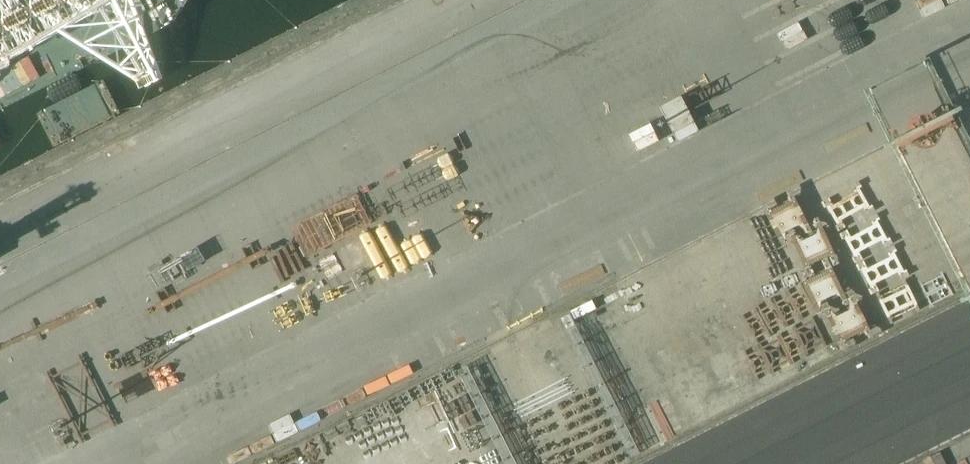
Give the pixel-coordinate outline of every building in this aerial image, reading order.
[(770,298),(660,347),(693,421),(803,372),(770,298)] [(353,361),(352,372),(371,373),(372,362),(353,361)]
